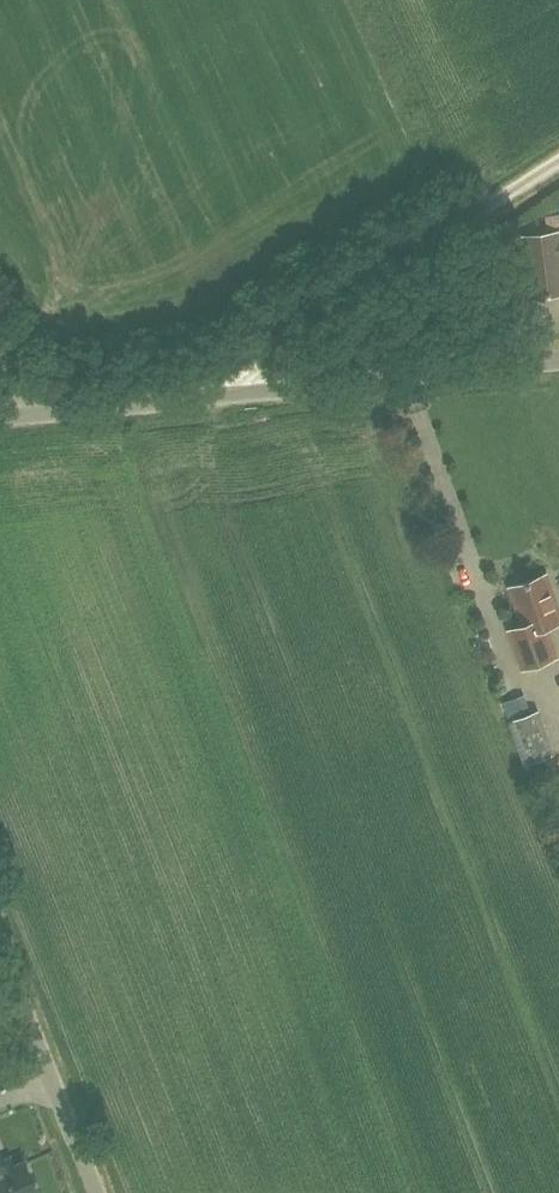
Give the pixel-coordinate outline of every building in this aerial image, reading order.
[(507,238),(509,255),(530,253),(536,295),(558,292),(558,232),(507,238)] [(523,667),(555,656),(545,627),(558,622),(558,613),(545,574),(510,587),(524,624),(510,629),(523,667)] [(497,700),(502,716),(526,708),(521,693),(497,700)] [(502,720),(519,763),(550,751),(533,708),(502,720)] [(23,1161),(6,1169),(0,1156),(0,1192),(37,1192),(23,1161)]
